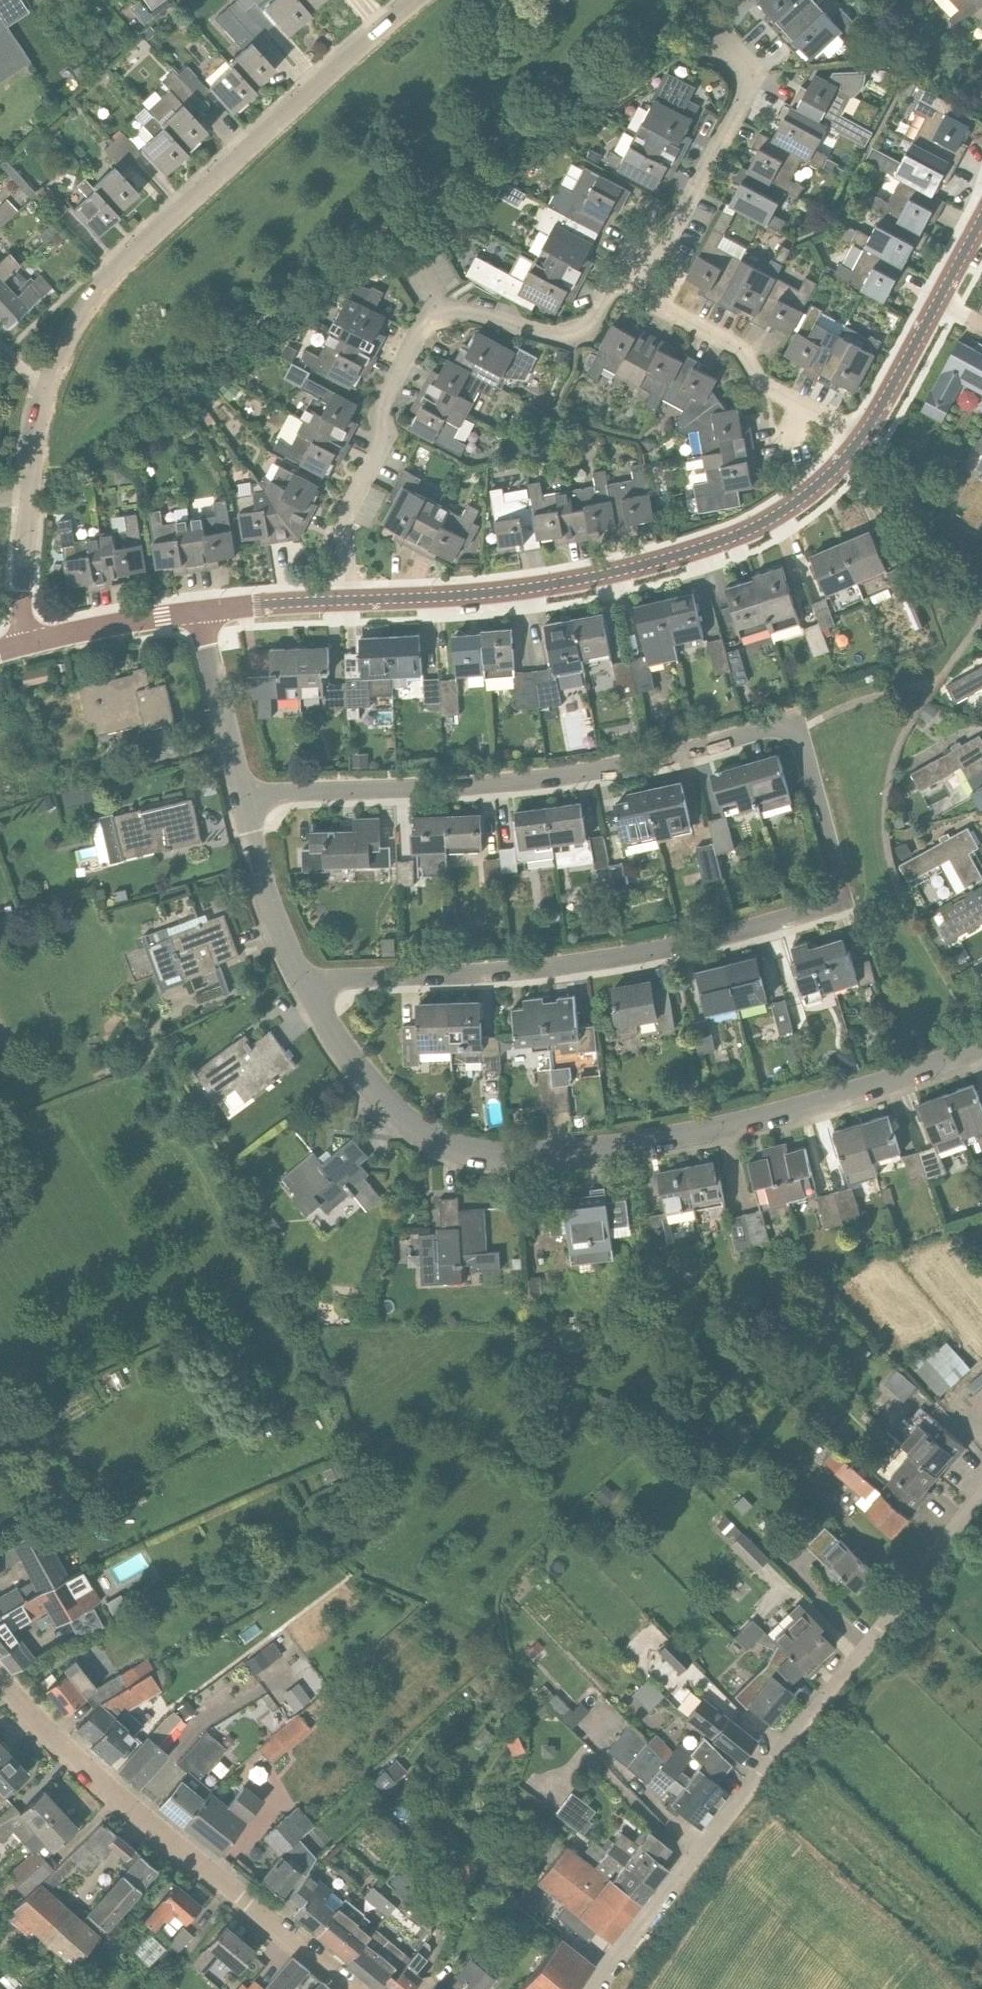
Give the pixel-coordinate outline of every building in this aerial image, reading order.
[(2,19),(13,11),(6,0),(0,0),(0,16),(2,19)] [(254,90),(276,70),(252,44),(265,33),(262,30),(237,0),(215,20),(243,50),(229,63),(232,66),(254,90)] [(299,0),(238,0),(237,0),(262,30),(275,19),(289,36),(312,16),(309,13),(299,0)] [(309,13),(324,0),(299,0),(309,13)] [(816,2),(814,0),(761,0),(758,2),(769,15),(764,19),(780,36),(816,2)] [(974,15),(981,7),(981,0),(950,0),(960,11),(950,21),(958,30),(974,15)] [(816,2),(780,36),(795,53),(800,48),(811,60),(854,21),(845,12),(834,22),(816,2)] [(974,15),(981,24),(981,7),(974,15)] [(133,20),(139,26),(149,17),(143,10),(133,20)] [(18,42),(8,28),(2,19),(0,16),(0,83),(31,62),(18,42)] [(140,33),(148,41),(159,30),(151,22),(140,33)] [(257,93),(254,90),(232,66),(209,86),(234,113),(257,93)] [(186,152),(208,132),(189,111),(201,101),(181,80),(172,69),(158,81),(163,86),(142,105),(153,117),(186,152)] [(191,71),(181,80),(201,101),(210,92),(191,71)] [(792,106),(828,127),(829,126),(867,146),(875,132),(843,115),(854,95),(816,75),(808,90),(802,87),(792,106)] [(637,135),(681,158),(692,138),(686,135),(702,105),(689,98),(691,96),(665,82),(655,100),(637,135)] [(914,142),(958,166),(969,146),(962,142),(970,127),(920,100),(914,111),(926,118),(914,142)] [(773,140),(804,158),(823,168),(829,157),(816,150),(828,127),(792,106),(785,103),(774,123),(781,126),(773,140)] [(189,155),(186,152),(153,117),(143,126),(153,137),(142,148),(166,175),(189,155)] [(749,171),(786,192),(799,199),(804,188),(792,181),(804,158),(773,140),(761,133),(750,154),(756,157),(749,171)] [(113,142),(132,163),(141,154),(122,134),(113,142)] [(681,158),(637,135),(625,159),(612,152),(606,163),(657,189),(664,175),(671,178),(681,158)] [(123,171),(132,163),(113,142),(104,150),(123,171)] [(902,180),(934,196),(941,182),(948,185),(958,166),(914,142),(901,165),(889,159),(883,170),(902,180)] [(93,187),(117,214),(139,194),(114,167),(93,187)] [(738,191),(730,206),(781,233),(786,222),(774,215),(786,192),(749,171),(742,167),(731,187),(738,191)] [(567,217),(600,233),(613,208),(619,211),(630,191),(586,168),(573,192),(560,185),(555,196),(573,206),(567,217)] [(117,214),(93,187),(85,178),(77,186),(87,198),(73,211),(97,238),(120,217),(117,214)] [(884,214),(922,233),(929,219),(936,223),(947,203),(934,196),(902,180),(890,202),(878,196),(877,197),(866,191),(860,201),(884,214)] [(61,218),(70,209),(50,188),(41,197),(61,218)] [(21,209),(19,207),(10,197),(0,206),(0,229),(21,209)] [(719,304),(742,260),(719,247),(735,216),(724,210),(688,279),(702,287),(699,294),(719,304)] [(866,248),(904,267),(911,254),(918,257),(928,237),(922,233),(884,214),(872,236),(859,229),(858,231),(847,224),(842,234),(866,247),(866,248)] [(538,258),(582,282),(593,262),(586,258),(600,233),(567,217),(562,227),(543,217),(537,228),(550,235),(538,258)] [(39,236),(45,244),(52,238),(58,233),(52,225),(39,236)] [(78,266),(92,253),(66,225),(58,233),(52,238),(78,266)] [(742,308),(756,315),(777,278),(792,250),(784,246),(776,262),(773,260),(766,272),(742,260),(719,304),(738,314),(742,308)] [(866,248),(853,271),(841,265),(835,275),(885,302),(893,288),(900,291),(910,271),(904,267),(866,248)] [(3,281),(21,265),(9,253),(0,261),(0,284),(3,281)] [(582,282),(538,258),(525,282),(512,276),(507,287),(557,313),(565,298),(572,302),(582,282)] [(0,284),(0,319),(8,328),(52,289),(40,276),(17,297),(3,281),(0,284)] [(777,278),(756,315),(752,322),(772,333),(776,326),(791,334),(817,284),(807,278),(800,290),(777,278)] [(330,333),(332,333),(375,355),(385,336),(379,333),(387,318),(375,311),(384,293),(373,287),(373,289),(360,285),(352,299),(349,298),(330,333)] [(798,370),(818,380),(841,336),(817,324),(824,311),(813,305),(786,356),(801,363),(798,370)] [(605,368),(628,381),(652,336),(632,326),(628,332),(614,324),(587,375),(598,381),(605,368)] [(847,325),(841,336),(818,380),(838,391),(841,384),(856,392),(883,342),(872,336),(871,338),(847,325)] [(455,363),(498,387),(511,363),(524,370),(529,359),(479,332),(471,347),(465,344),(455,363)] [(375,355),(332,333),(320,357),(307,350),(301,361),(352,388),(360,373),(366,377),(377,356),(375,355)] [(656,412),(663,399),(682,360),(669,353),(672,347),(652,336),(628,381),(652,393),(645,406),(656,412)] [(959,341),(921,412),(943,423),(963,384),(981,394),(981,353),(959,341)] [(682,428),(720,400),(712,389),(717,379),(703,371),(706,365),(685,354),(682,360),(663,399),(684,410),(678,423),(682,428)] [(493,398),(498,387),(455,363),(448,360),(441,374),(434,371),(424,391),(468,414),(480,391),(493,398)] [(302,420),(305,422),(347,443),(358,423),(351,420),(359,405),(308,378),(303,389),(315,396),(302,420)] [(225,393),(232,400),(241,393),(234,385),(225,393)] [(468,414),(424,391),(413,411),(419,414),(412,429),(462,456),(468,445),(455,438),(468,414)] [(704,456),(753,448),(749,424),(742,425),(739,409),(728,411),(720,400),(682,428),(685,433),(700,431),(704,456)] [(278,437),(281,438),(275,449),(326,476),(333,461),(340,465),(350,444),(347,443),(305,422),(302,420),(291,414),(278,437)] [(753,448),(704,456),(709,482),(694,484),(697,496),(753,486),(750,470),(757,469),(753,448)] [(977,469),(976,468),(972,475),(973,475),(960,500),(970,506),(962,519),(979,529),(981,523),(981,459),(977,469)] [(654,518),(652,508),(644,464),(632,466),(635,480),(609,485),(615,527),(616,534),(639,530),(638,523),(654,518)] [(261,483),(300,539),(318,505),(312,502),(320,487),(281,466),(273,481),(264,476),(261,483)] [(600,530),(615,527),(609,485),(606,470),(594,473),(597,487),(570,491),(579,541),(601,537),(600,530)] [(396,538),(416,549),(439,504),(415,492),(422,480),(411,474),(384,524),(399,532),(396,538)] [(529,480),(507,482),(508,497),(530,494),(529,480)] [(557,544),(579,541),(570,491),(544,496),(541,482),(529,484),(532,498),(540,540),(555,537),(557,544)] [(263,544),(300,539),(261,483),(253,484),(255,494),(238,497),(245,540),(262,537),(263,544)] [(542,547),(540,540),(532,498),(506,503),(503,489),(491,491),(501,547),(517,544),(519,551),(542,547)] [(190,520),(198,570),(221,567),(220,559),(236,557),(227,500),(215,502),(217,517),(190,520)] [(439,504),(416,549),(436,560),(439,553),(453,561),(480,511),(470,505),(463,518),(439,504)] [(176,574),(198,570),(190,520),(164,525),(162,511),(149,513),(159,569),(175,566),(176,574)] [(101,538),(110,584),(131,581),(130,574),(147,571),(138,514),(125,516),(128,531),(101,535),(101,538)] [(110,588),(110,584),(101,538),(75,543),(73,528),(72,520),(60,522),(70,587),(86,584),(87,591),(110,588)] [(858,583),(887,571),(871,533),(842,545),(858,583)] [(829,595),(858,583),(842,545),(813,557),(829,595)] [(772,634),(801,624),(783,567),(754,576),(755,580),(770,629),(772,634)] [(889,573),(900,600),(904,598),(914,594),(915,593),(904,567),(889,573)] [(741,638),(770,629),(755,580),(726,589),(731,607),(736,622),(741,638)] [(889,590),(885,591),(870,597),(871,600),(873,605),(892,597),(889,590)] [(675,645),(704,638),(694,594),(665,600),(675,645)] [(914,594),(904,598),(917,628),(927,624),(914,594)] [(821,622),(824,630),(837,625),(827,599),(814,604),(821,622)] [(630,660),(637,693),(657,689),(653,672),(666,668),(665,663),(679,660),(675,645),(665,600),(635,607),(647,657),(630,660)] [(736,622),(731,607),(723,609),(728,624),(736,622)] [(582,659),(611,654),(603,615),(575,620),(582,659)] [(546,625),(554,669),(556,677),(557,677),(585,671),(582,659),(575,620),(546,625)] [(832,651),(824,630),(821,622),(805,628),(815,657),(832,651)] [(489,690),(515,688),(514,678),(515,678),(515,673),(512,630),(483,632),(483,634),(485,674),(486,680),(488,680),(489,690)] [(457,676),(485,674),(483,634),(455,636),(457,658),(455,658),(457,676)] [(408,677),(422,676),(420,635),(391,637),(393,688),(409,687),(408,677)] [(394,696),(393,688),(391,637),(361,639),(363,660),(362,660),(363,683),(350,684),(351,708),(352,714),(363,713),(363,707),(364,707),(364,697),(394,696)] [(717,675),(733,671),(724,638),(709,642),(717,675)] [(351,708),(350,684),(330,685),(329,648),(300,649),(302,699),(324,698),(324,710),(351,708)] [(278,700),(302,699),(300,649),(271,650),(272,677),(247,678),(252,700),(278,698),(278,700)] [(637,693),(630,660),(613,664),(621,699),(638,695),(637,693)] [(947,688),(955,704),(981,689),(981,668),(947,688)] [(563,706),(557,677),(556,677),(554,669),(535,673),(540,707),(563,706)] [(146,730),(174,723),(175,723),(166,684),(151,688),(147,672),(80,687),(88,724),(96,722),(99,735),(145,725),(146,730)] [(535,673),(515,673),(515,678),(514,678),(515,688),(517,709),(540,707),(535,673)] [(866,677),(868,683),(876,680),(873,674),(866,677)] [(430,711),(441,710),(440,681),(440,679),(424,680),(425,704),(429,704),(430,711)] [(442,717),(460,715),(458,680),(440,681),(441,710),(442,717)] [(911,774),(920,790),(962,767),(974,791),(971,792),(981,809),(981,762),(981,761),(981,740),(979,736),(911,774)] [(760,813),(793,803),(779,756),(746,766),(758,808),(760,813)] [(741,813),(758,808),(746,766),(713,775),(724,812),(740,808),(741,813)] [(117,778),(85,786),(88,801),(121,793),(117,778)] [(693,832),(692,827),(682,783),(662,788),(663,792),(650,795),(658,840),(675,836),(693,832)] [(624,848),(658,840),(650,795),(649,790),(632,794),(634,801),(616,805),(624,848)] [(117,860),(202,841),(193,799),(142,810),(142,809),(138,810),(107,817),(117,860)] [(553,845),(587,841),(582,804),(548,808),(553,845)] [(500,849),(501,859),(503,874),(518,872),(518,862),(554,858),(553,845),(548,808),(517,812),(518,822),(514,822),(516,848),(500,849)] [(447,854),(483,852),(482,816),(446,817),(447,854)] [(447,861),(447,854),(446,817),(415,818),(415,833),(411,833),(412,855),(431,854),(430,861),(447,861)] [(714,843),(717,854),(735,850),(727,817),(709,821),(714,843)] [(371,849),(381,849),(380,819),(355,819),(356,832),(312,833),(313,852),(324,852),(325,867),(372,866),(371,849)] [(899,866),(909,882),(950,859),(966,888),(970,886),(971,888),(975,885),(974,884),(981,879),(981,875),(970,853),(979,848),(968,828),(899,866)] [(609,866),(604,835),(590,838),(596,869),(610,867),(609,866)] [(723,878),(717,854),(714,843),(696,848),(705,882),(723,878)] [(503,874),(501,859),(484,860),(487,891),(504,889),(503,874)] [(405,886),(415,886),(414,861),(397,862),(399,898),(405,898),(405,886)] [(610,867),(614,891),(627,889),(623,863),(614,865),(609,866),(610,867)] [(943,886),(929,897),(935,905),(949,894),(943,886)] [(967,910),(961,900),(941,912),(955,938),(981,924),(981,902),(967,910)] [(217,968),(216,964),(240,955),(225,915),(171,935),(170,931),(148,939),(161,974),(156,976),(163,999),(194,988),(189,978),(217,968)] [(860,986),(874,982),(876,981),(870,960),(854,965),(850,951),(848,951),(844,939),(824,946),(837,989),(859,982),(860,986)] [(823,994),(837,989),(824,946),(810,950),(808,943),(792,948),(800,973),(798,974),(807,1002),(824,997),(823,994)] [(740,1007),(768,1000),(757,958),(730,965),(740,1007)] [(709,1015),(740,1007),(730,965),(699,973),(709,1015)] [(640,1030),(639,1023),(657,1020),(658,1030),(675,1027),(668,985),(652,988),(651,982),(614,988),(617,1003),(614,1003),(615,1009),(614,1010),(617,1027),(618,1033),(622,1036),(637,1034),(640,1030)] [(596,1027),(580,1028),(576,996),(559,998),(559,1001),(545,1002),(550,1044),(560,1042),(562,1041),(563,1056),(599,1052),(596,1027)] [(550,1044),(545,1002),(544,997),(525,1000),(526,1008),(513,1009),(517,1047),(550,1044)] [(781,1034),(794,1031),(785,1000),(772,1004),(781,1034)] [(498,1037),(482,1038),(480,1004),(479,1004),(479,1007),(472,1007),(472,1004),(450,1005),(452,1051),(452,1063),(486,1062),(486,1070),(500,1070),(498,1037)] [(420,1052),(452,1051),(450,1005),(419,1006),(420,1023),(418,1023),(419,1038),(403,1038),(404,1067),(421,1066),(420,1052)] [(699,1054),(716,1050),(709,1019),(693,1023),(699,1054)] [(236,1088),(246,1102),(296,1065),(271,1031),(251,1046),(248,1042),(239,1049),(235,1043),(195,1072),(217,1102),(236,1088)] [(543,1114),(557,1112),(553,1079),(552,1070),(538,1071),(543,1114)] [(553,1079),(557,1112),(570,1111),(568,1085),(561,1085),(560,1079),(553,1079)] [(974,1084),(947,1094),(965,1142),(966,1146),(977,1141),(975,1135),(981,1132),(981,1105),(974,1084)] [(920,1105),(936,1147),(938,1152),(939,1152),(965,1142),(947,1094),(920,1105)] [(873,1161),(901,1152),(896,1135),(895,1135),(889,1115),(862,1124),(873,1161)] [(834,1132),(846,1173),(848,1172),(849,1178),(858,1175),(863,1193),(875,1189),(872,1182),(878,1180),(874,1165),(875,1164),(873,1161),(862,1124),(834,1132)] [(323,1163),(314,1152),(283,1178),(296,1194),(292,1197),(308,1216),(320,1205),(327,1214),(351,1194),(354,1198),(356,1196),(370,1213),(384,1201),(365,1178),(369,1174),(361,1164),(369,1157),(354,1138),(323,1163)] [(790,1204),(817,1197),(819,1197),(818,1194),(806,1148),(787,1153),(785,1144),(775,1146),(790,1204)] [(762,1211),(790,1204),(775,1146),(766,1149),(768,1158),(749,1163),(761,1210),(761,1211),(762,1211)] [(947,1172),(939,1152),(938,1152),(936,1147),(919,1152),(928,1178),(947,1172)] [(928,1178),(919,1152),(904,1157),(912,1183),(928,1178)] [(695,1209),(726,1204),(721,1179),(717,1180),(714,1161),(687,1167),(695,1209)] [(665,1188),(662,1188),(667,1214),(695,1209),(687,1167),(662,1172),(665,1188)] [(613,1249),(610,1226),(631,1223),(628,1198),(607,1201),(605,1188),(591,1190),(592,1197),(565,1201),(567,1216),(556,1217),(558,1234),(568,1233),(570,1254),(613,1249)] [(835,1192),(844,1224),(851,1222),(849,1217),(861,1215),(852,1188),(835,1192)] [(887,1207),(896,1204),(891,1188),(882,1190),(887,1207)] [(844,1224),(835,1192),(819,1197),(817,1197),(826,1228),(844,1224)] [(462,1255),(488,1253),(485,1209),(459,1211),(458,1198),(440,1199),(443,1234),(438,1235),(441,1284),(464,1282),(463,1267),(464,1267),(464,1264),(463,1264),(462,1255)] [(746,1214),(753,1246),(770,1241),(762,1211),(761,1211),(761,1210),(746,1214)] [(753,1246),(746,1214),(730,1218),(737,1250),(753,1246)] [(664,1219),(650,1222),(654,1248),(668,1245),(664,1219)] [(940,1397),(972,1368),(948,1343),(939,1351),(934,1345),(927,1353),(912,1367),(940,1397)] [(887,1381),(906,1399),(919,1386),(900,1368),(887,1381)] [(967,1386),(974,1395),(971,1398),(981,1410),(981,1374),(967,1386)] [(904,1448),(935,1473),(946,1461),(950,1465),(966,1447),(931,1417),(926,1411),(919,1422),(921,1424),(902,1446),(904,1448)] [(881,1491),(909,1516),(930,1492),(926,1488),(937,1475),(935,1473),(904,1448),(887,1468),(883,1465),(875,1475),(886,1485),(881,1491)] [(893,1535),(909,1516),(881,1491),(836,1450),(826,1462),(861,1496),(856,1502),(893,1535)] [(42,1593),(70,1579),(41,1529),(0,1547),(0,1572),(20,1559),(32,1581),(19,1588),(18,1586),(0,1597),(0,1618),(42,1593)] [(770,1560),(771,1560),(744,1533),(732,1546),(758,1572),(768,1562),(779,1574),(782,1572),(770,1560)] [(791,1565),(803,1553),(783,1533),(771,1545),(791,1565)] [(844,1573),(842,1576),(859,1592),(876,1574),(841,1539),(825,1555),(844,1573)] [(35,1660),(21,1641),(19,1642),(11,1631),(31,1619),(48,1611),(57,1626),(86,1610),(99,1602),(91,1586),(91,1585),(84,1571),(70,1579),(42,1593),(0,1618),(0,1657),(13,1672),(35,1660)] [(151,1594),(157,1603),(167,1597),(161,1587),(151,1594)] [(787,1626),(818,1661),(834,1645),(823,1634),(826,1631),(799,1603),(789,1613),(794,1619),(787,1626)] [(754,1619),(735,1637),(746,1649),(765,1631),(754,1619)] [(822,1665),(818,1661),(787,1626),(772,1640),(777,1645),(803,1671),(809,1677),(822,1665)] [(681,1673),(693,1661),(672,1638),(659,1650),(681,1673)] [(256,1673),(285,1653),(275,1640),(247,1660),(256,1673)] [(744,1707),(747,1704),(770,1722),(793,1693),(771,1675),(777,1668),(791,1683),(803,1671),(777,1645),(766,1664),(734,1695),(744,1707)] [(257,1674),(270,1693),(254,1704),(273,1731),(298,1714),(283,1693),(301,1680),(284,1655),(257,1674)] [(135,1734),(143,1725),(128,1712),(162,1691),(162,1690),(166,1688),(170,1680),(163,1668),(101,1704),(77,1728),(93,1742),(90,1745),(110,1763),(133,1737),(141,1745),(144,1742),(135,1734)] [(66,1714),(86,1699),(84,1696),(95,1687),(87,1676),(75,1685),(67,1674),(47,1690),(66,1714)] [(649,1712),(665,1697),(648,1680),(633,1694),(649,1712)] [(286,1694),(298,1710),(312,1699),(300,1683),(286,1694)] [(687,1717),(713,1738),(740,1759),(757,1739),(729,1718),(703,1697),(687,1717)] [(179,1707),(185,1717),(197,1709),(191,1699),(179,1707)] [(138,1789),(169,1755),(159,1746),(182,1719),(174,1711),(166,1717),(144,1742),(141,1745),(118,1771),(138,1789)] [(298,1714),(259,1749),(272,1764),(312,1730),(298,1714)] [(701,1828),(714,1811),(684,1786),(647,1743),(630,1725),(608,1751),(662,1795),(667,1789),(672,1792),(662,1805),(673,1814),(678,1809),(701,1828)] [(182,1825),(212,1790),(200,1780),(212,1766),(215,1769),(223,1761),(219,1758),(235,1739),(228,1733),(224,1738),(220,1735),(216,1740),(206,1731),(198,1740),(187,1730),(179,1738),(191,1749),(176,1764),(187,1773),(182,1779),(160,1807),(182,1825)] [(730,1792),(719,1783),(734,1765),(706,1737),(691,1754),(679,1744),(674,1750),(671,1748),(670,1750),(656,1735),(647,1743),(684,1786),(714,1811),(730,1792)] [(10,1754),(0,1743),(0,1763),(10,1754)] [(28,1773),(10,1754),(0,1763),(0,1798),(28,1773)] [(397,1758),(374,1779),(387,1793),(410,1772),(397,1758)] [(244,1787),(230,1804),(212,1790),(182,1825),(219,1855),(255,1812),(264,1801),(244,1787)] [(24,1844),(61,1809),(44,1791),(20,1812),(13,1805),(0,1817),(0,1840),(2,1843),(14,1832),(24,1844)] [(593,1823),(589,1820),(596,1811),(572,1792),(555,1814),(583,1835),(584,1834),(593,1823)] [(59,1864),(50,1854),(79,1828),(61,1809),(24,1844),(32,1852),(7,1876),(25,1897),(55,1869),(54,1868),(59,1864)] [(264,1838),(280,1855),(297,1840),(303,1835),(286,1817),(264,1838)] [(72,1967),(73,1968),(107,1929),(159,1870),(104,1824),(70,1856),(51,1875),(4,1919),(14,1926),(13,1927),(28,1940),(34,1933),(60,1955),(54,1962),(66,1974),(72,1967)] [(602,1841),(599,1845),(654,1888),(668,1869),(659,1862),(669,1849),(645,1829),(634,1842),(621,1832),(614,1842),(609,1839),(605,1843),(602,1841)] [(303,1876),(314,1858),(297,1840),(280,1855),(261,1881),(282,1896),(299,1873),(303,1876)] [(602,1873),(635,1900),(641,1904),(654,1888),(599,1845),(593,1841),(584,1854),(597,1863),(595,1867),(602,1873)] [(317,1935),(336,1910),(324,1901),(332,1890),(311,1872),(290,1897),(301,1906),(293,1915),(317,1935)] [(635,1900),(602,1873),(595,1882),(582,1872),(560,1901),(566,1905),(598,1931),(606,1938),(635,1900)] [(175,1915),(186,1925),(201,1906),(176,1885),(160,1903),(144,1921),(159,1934),(175,1915)] [(388,1916),(396,1907),(372,1887),(364,1897),(388,1916)] [(355,1953),(371,1934),(356,1924),(364,1914),(345,1899),(336,1910),(317,1935),(348,1961),(355,1953)] [(427,1916),(405,1899),(397,1908),(420,1925),(427,1916)] [(566,1905),(558,1916),(588,1942),(598,1931),(566,1905)] [(169,1944),(179,1953),(194,1936),(183,1927),(169,1944)] [(219,1957),(237,1972),(254,1952),(225,1927),(208,1948),(205,1951),(204,1950),(192,1965),(204,1976),(216,1961),(219,1957)] [(405,1965),(401,1962),(407,1955),(376,1929),(371,1934),(355,1953),(348,1961),(346,1964),(376,1988),(378,1988),(380,1987),(382,1988),(386,1988),(405,1965)] [(149,1963),(167,1950),(155,1932),(137,1945),(149,1963)] [(422,1978),(416,1973),(427,1958),(426,1957),(435,1946),(426,1939),(405,1965),(386,1988),(413,1988),(422,1978)] [(531,1976),(521,1988),(574,1988),(593,1965),(560,1939),(531,1976)] [(309,1969),(293,1956),(265,1988),(292,1988),(309,1969)] [(486,1971),(472,1959),(457,1976),(459,1977),(449,1988),(471,1988),(486,1971)] [(499,1982),(486,1971),(471,1988),(493,1988),(499,1982)]
